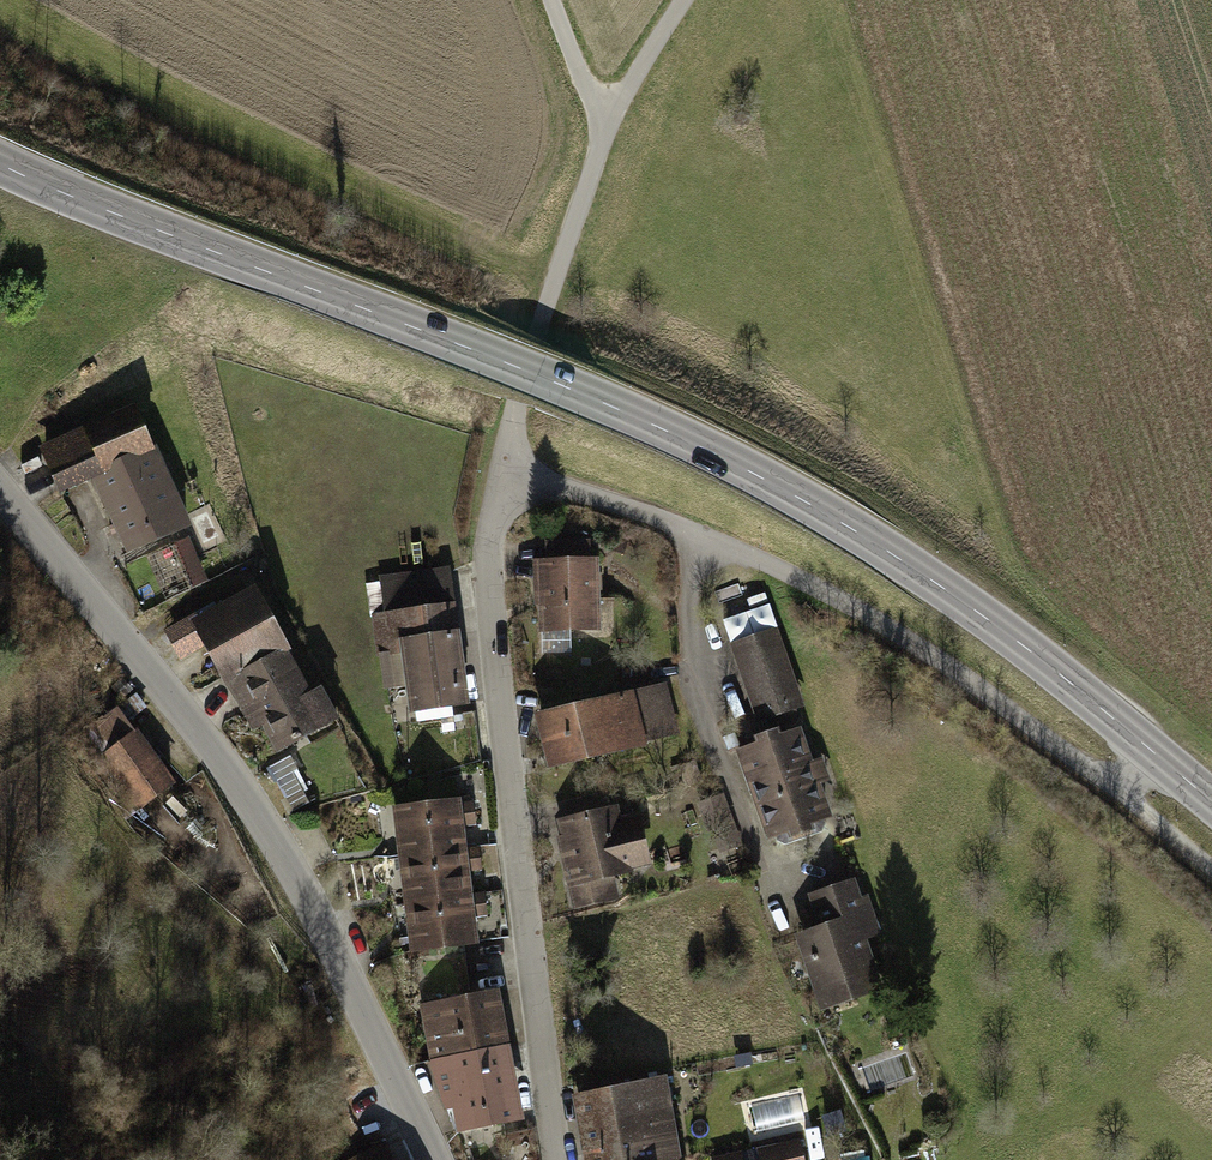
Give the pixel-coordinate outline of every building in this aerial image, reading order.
[(60,487),(95,472),(152,448),(137,412),(45,452),(60,487)] [(186,527),(152,448),(95,472),(130,552),(186,527)] [(195,570),(188,554),(176,560),(183,575),(195,570)] [(595,563),(544,564),(545,650),(568,650),(568,627),(596,627),(595,563)] [(408,651),(454,644),(444,575),(381,584),(386,615),(378,616),(384,654),(408,651)] [(198,623),(230,681),(284,652),(253,593),(198,623)] [(745,753),(778,845),(823,830),(790,738),(809,732),(772,629),(730,644),(766,745),(745,753)] [(454,644),(408,651),(416,710),(462,704),(454,644)] [(325,725),(284,652),(230,681),(241,703),(249,698),(278,751),(325,725)] [(660,687),(542,715),(554,764),(672,736),(660,687)] [(116,708),(87,729),(142,806),(172,785),(134,732),(144,726),(134,708),(122,715),(116,708)] [(399,809),(404,856),(461,849),(459,828),(476,826),(473,801),(399,809)] [(613,811),(564,823),(577,879),(570,880),(575,903),(599,898),(594,877),(627,870),(626,865),(646,860),(637,823),(617,828),(613,811)] [(404,856),(410,902),(467,896),(464,873),(481,871),(479,847),(461,849),(404,856)] [(802,941),(827,1012),(880,993),(860,939),(875,934),(857,884),(810,902),(821,934),(802,941)] [(484,893),(467,896),(410,902),(415,950),(460,944),(473,943),(470,918),(487,916),(484,893)] [(423,1007),(427,1006),(467,999),(460,944),(415,950),(423,1007)] [(427,1006),(437,1060),(502,1048),(493,994),(467,999),(427,1006)] [(516,1120),(502,1048),(437,1060),(428,1062),(443,1103),(461,1099),(467,1130),(516,1120)] [(593,1159),(679,1159),(664,1078),(581,1093),(593,1159)] [(762,1159),(804,1159),(799,1141),(760,1150),(762,1159)] [(387,1149),(365,1159),(393,1159),(387,1149)] [(712,1158),(713,1159),(747,1159),(746,1151),(712,1158)]
